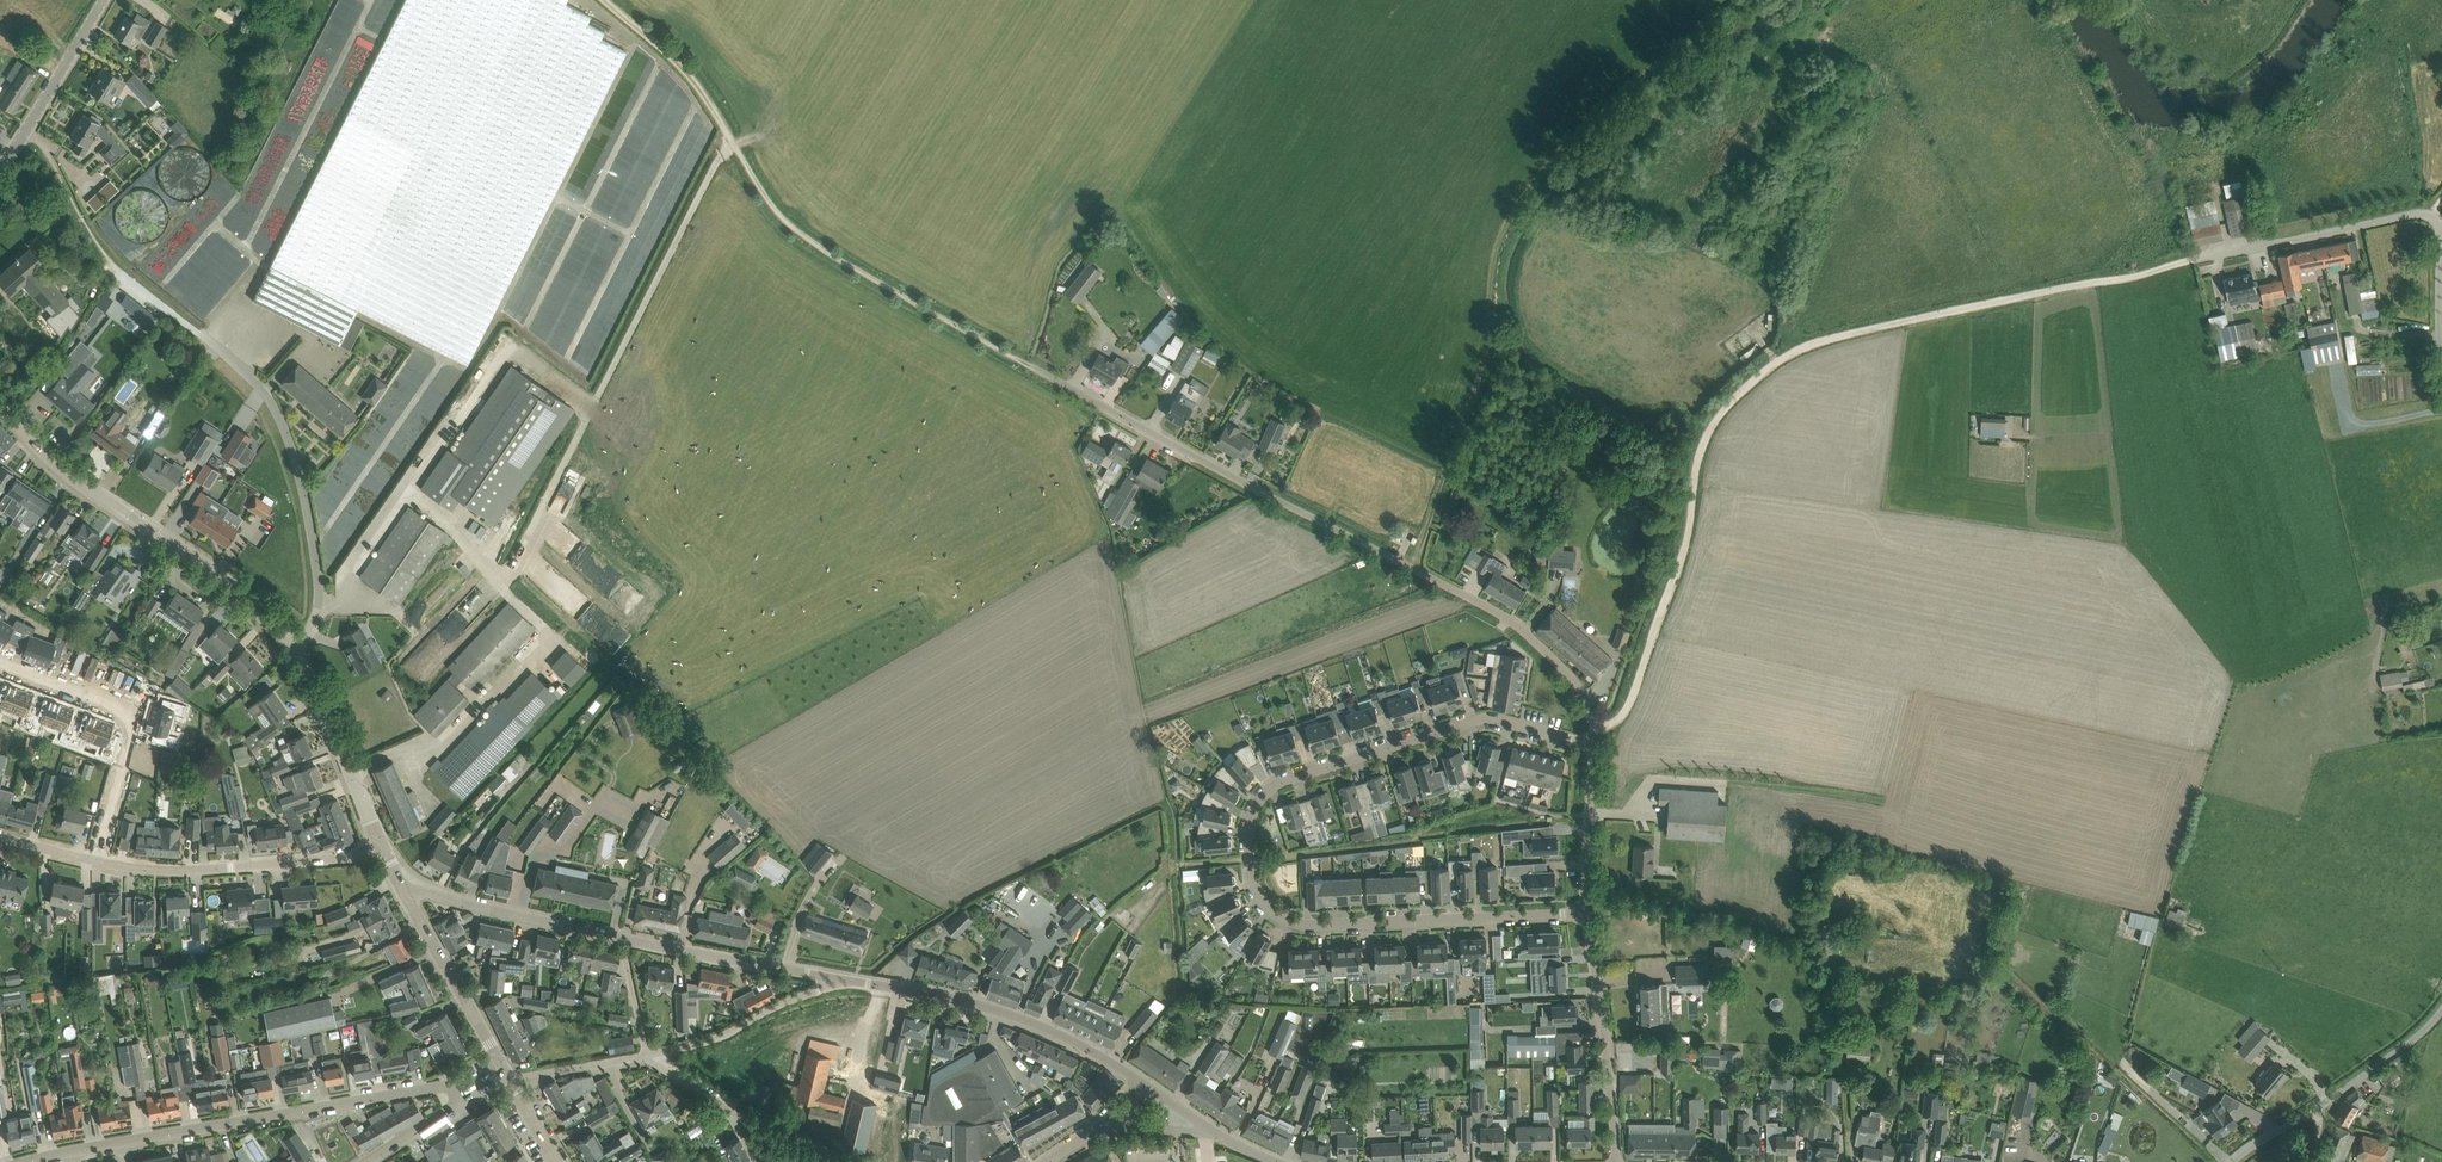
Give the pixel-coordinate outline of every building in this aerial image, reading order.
[(567,0),(405,0),(253,300),(349,349),(364,321),(353,316),(357,309),(467,365),(627,51),(601,38),(605,32),(588,23),(591,16),(565,3),(567,0)] [(134,34),(140,38),(150,21),(137,13),(133,21),(126,17),(115,36),(128,44),(134,34)] [(156,22),(145,41),(156,48),(167,28),(156,22)] [(0,36),(0,39),(10,46),(14,40),(2,32),(0,36)] [(0,100),(0,105),(3,106),(13,113),(39,73),(29,67),(18,60),(7,78),(12,82),(0,100)] [(89,91),(108,102),(116,87),(120,90),(125,82),(103,68),(89,91)] [(156,99),(143,84),(134,75),(127,82),(149,106),(156,99)] [(84,114),(70,137),(79,142),(73,151),(83,157),(90,145),(87,143),(95,130),(103,139),(109,133),(100,124),(96,121),(98,119),(90,114),(88,116),(84,114)] [(172,147),(188,133),(177,120),(170,127),(175,132),(166,140),(172,147)] [(108,144),(99,151),(111,165),(125,152),(114,139),(108,144)] [(2190,161),(2193,176),(2207,173),(2204,158),(2190,161)] [(2249,221),(2242,196),(2241,188),(2245,187),(2239,165),(2221,169),(2228,199),(2223,200),(2229,225),(2231,237),(2251,232),(2249,221)] [(2223,238),(2220,225),(2214,200),(2186,206),(2192,232),(2195,246),(2223,238)] [(2355,240),(2321,246),(2325,265),(2358,258),(2355,240)] [(2313,268),(2325,265),(2321,246),(2309,249),(2313,268)] [(0,274),(0,281),(11,293),(24,282),(32,290),(30,292),(44,307),(45,306),(51,313),(45,319),(61,337),(67,329),(65,326),(67,325),(71,329),(80,315),(76,310),(81,306),(71,295),(66,299),(39,269),(44,264),(30,248),(18,259),(17,257),(16,259),(16,260),(0,274)] [(2298,271),(2313,268),(2309,249),(2294,252),(2298,271)] [(2301,287),(2298,271),(2294,252),(2279,255),(2287,295),(2295,294),(2293,288),(2301,287)] [(1078,302),(1102,271),(1090,262),(1066,292),(1078,302)] [(2376,290),(2357,293),(2355,280),(2353,272),(2342,275),(2344,282),(2350,314),(2361,312),(2363,319),(2380,316),(2377,297),(2376,290)] [(2254,281),(2252,273),(2223,280),(2227,299),(2229,298),(2230,304),(2250,300),(2251,301),(2260,299),(2256,281),(2254,281)] [(2282,280),(2259,285),(2264,306),(2286,301),(2282,280)] [(2295,302),(2284,304),(2288,318),(2298,316),(2295,302)] [(1184,318),(1171,307),(1148,335),(1161,346),(1184,318)] [(1113,332),(1119,338),(1133,324),(1142,315),(1135,309),(1127,318),(1126,317),(1113,332)] [(2225,311),(2209,315),(2212,327),(2228,323),(2225,311)] [(2261,354),(2254,319),(2213,328),(2221,362),(2261,354)] [(2316,368),(2315,362),(2342,357),(2335,322),(2307,327),(2311,347),(2301,349),(2305,370),(2316,368)] [(1187,376),(1203,349),(1176,334),(1171,343),(1169,341),(1162,352),(1175,360),(1171,367),(1187,376)] [(93,373),(82,363),(92,351),(80,340),(61,362),(68,368),(65,371),(70,376),(66,381),(62,377),(46,395),(56,404),(57,403),(77,421),(76,421),(77,422),(92,404),(78,391),(93,373)] [(1201,360),(1213,367),(1221,354),(1208,347),(1201,360)] [(1163,373),(1170,361),(1156,353),(1149,365),(1163,373)] [(1122,376),(1130,363),(1117,356),(1114,362),(1099,354),(1090,370),(1112,383),(1118,374),(1122,376)] [(340,435),(358,415),(299,363),(281,383),(340,435)] [(448,448),(421,488),(451,510),(460,499),(495,524),(513,498),(514,498),(576,409),(512,365),(452,451),(448,448)] [(376,377),(361,398),(372,405),(387,384),(376,377)] [(1172,404),(1166,414),(1183,425),(1192,409),(1196,402),(1200,403),(1209,387),(1193,377),(1189,383),(1186,381),(1172,404)] [(115,398),(123,404),(137,385),(129,379),(115,398)] [(166,413),(157,407),(152,404),(148,410),(153,413),(141,431),(150,438),(166,413)] [(128,431),(124,436),(117,432),(129,416),(116,406),(104,422),(102,420),(91,435),(124,459),(134,444),(133,443),(137,438),(128,431)] [(2005,434),(2006,419),(1982,417),(1981,435),(1996,436),(1996,433),(2005,434)] [(1272,418),(1260,445),(1273,451),(1285,424),(1272,418)] [(198,428),(182,452),(203,466),(205,463),(219,441),(224,433),(205,421),(200,428),(198,428)] [(1221,433),(1215,444),(1236,456),(1237,454),(1245,459),(1253,449),(1251,447),(1254,442),(1246,437),(1244,440),(1236,435),(1241,429),(1229,421),(1225,428),(1221,433)] [(14,441),(0,425),(0,454),(14,441)] [(252,436),(238,427),(221,454),(234,463),(238,458),(247,464),(256,450),(247,443),(252,436)] [(1090,441),(1081,455),(1099,465),(1100,463),(1108,467),(1102,477),(1111,483),(1124,461),(1126,462),(1132,450),(1115,441),(1109,452),(1108,453),(1106,452),(1107,450),(1090,441)] [(155,453),(143,472),(153,478),(155,476),(171,487),(170,489),(177,479),(183,468),(174,462),(173,465),(165,460),(155,453)] [(1147,459),(1138,474),(1159,486),(1168,471),(1157,464),(1155,467),(1146,461),(1147,459)] [(220,472),(205,463),(203,466),(195,479),(206,487),(212,478),(209,476),(214,469),(220,472)] [(12,474),(13,472),(8,468),(6,471),(1,467),(0,468),(0,495),(13,475),(12,474)] [(0,502),(0,510),(14,519),(17,514),(34,489),(16,477),(10,487),(0,502)] [(1136,499),(1132,497),(1139,484),(1127,477),(1119,492),(1105,514),(1121,524),(1136,499)] [(34,489),(17,514),(24,518),(22,520),(33,527),(44,510),(51,500),(34,489)] [(202,491),(188,513),(193,516),(189,522),(227,546),(238,529),(221,518),(223,514),(224,515),(229,509),(222,505),(223,504),(221,503),(220,505),(213,500),(214,499),(207,494),(205,496),(201,493),(202,491)] [(270,506),(274,501),(265,495),(262,501),(255,497),(248,508),(265,519),(272,508),(270,506)] [(63,531),(67,525),(73,515),(61,506),(54,516),(52,515),(41,531),(48,536),(55,526),(63,531)] [(448,534),(418,513),(408,507),(361,575),(360,577),(399,604),(448,534)] [(64,547),(56,559),(63,564),(69,555),(68,555),(73,549),(83,556),(89,548),(99,534),(83,522),(73,535),(69,532),(61,544),(64,547)] [(1400,529),(1395,540),(1403,543),(1408,533),(1400,529)] [(33,562),(44,543),(36,538),(24,556),(33,562)] [(1548,567),(1574,569),(1575,551),(1563,550),(1564,543),(1549,542),(1549,549),(1537,548),(1536,563),(1548,564),(1548,567)] [(98,544),(84,566),(93,572),(107,550),(98,544)] [(1483,556),(1476,569),(1484,574),(1487,568),(1493,572),(1484,588),(1516,607),(1525,591),(1500,576),(1507,564),(1493,556),(1492,557),(1485,553),(1483,556)] [(625,640),(550,560),(535,574),(610,654),(625,640)] [(103,576),(91,593),(101,600),(106,594),(115,600),(120,593),(123,596),(125,593),(123,592),(130,583),(131,583),(139,571),(131,565),(127,570),(116,562),(105,578),(103,576)] [(1523,575),(1519,583),(1528,588),(1532,580),(1523,575)] [(83,587),(67,613),(76,618),(91,593),(83,587)] [(190,629),(196,620),(202,610),(177,593),(164,611),(190,629)] [(143,611),(152,617),(161,602),(152,597),(143,611)] [(520,665),(510,654),(535,628),(508,603),(447,667),(475,692),(487,679),(494,688),(520,665)] [(1571,659),(1589,638),(1554,607),(1535,632),(1571,659)] [(1460,630),(1455,616),(1446,619),(1451,633),(1460,630)] [(0,624),(0,647),(1,647),(6,640),(15,644),(26,623),(16,618),(12,626),(2,620),(0,624)] [(172,677),(188,653),(206,625),(198,619),(191,630),(181,647),(176,644),(159,669),(172,677)] [(26,623),(15,644),(25,649),(22,657),(34,662),(43,639),(32,635),(35,627),(26,623)] [(207,635),(198,646),(217,663),(227,653),(225,651),(228,647),(236,639),(220,624),(212,633),(209,637),(207,635)] [(370,644),(366,638),(360,627),(344,636),(349,646),(344,649),(348,657),(350,655),(360,673),(363,672),(365,673),(370,670),(370,668),(376,664),(366,647),(370,644)] [(1613,645),(1623,649),(1630,631),(1619,627),(1613,645)] [(43,639),(34,662),(47,666),(50,658),(58,661),(66,639),(56,635),(53,643),(43,639)] [(1589,638),(1571,659),(1597,680),(1613,659),(1589,638)] [(1467,643),(1450,649),(1453,658),(1466,654),(1466,652),(1467,643)] [(574,685),(593,665),(571,645),(553,665),(574,685)] [(245,648),(236,657),(230,662),(238,671),(232,676),(244,689),(251,683),(248,680),(262,667),(245,648)] [(1493,666),(1523,671),(1525,657),(1502,653),(1502,654),(1496,653),(1493,666)] [(217,680),(230,666),(222,658),(209,672),(200,681),(206,686),(214,677),(217,680)] [(1521,684),(1523,671),(1493,666),(1491,679),(1521,684)] [(1454,672),(1440,676),(1442,684),(1450,707),(1463,703),(1459,688),(1466,686),(1461,670),(1454,672)] [(2399,671),(2379,675),(2383,693),(2403,690),(2403,693),(2434,687),(2432,678),(2412,682),(2412,683),(2402,685),(2399,671)] [(529,726),(557,697),(531,673),(504,702),(501,700),(494,708),(490,704),(486,709),(490,712),(441,763),(437,760),(430,767),(463,798),(530,727),(529,726)] [(193,689),(177,674),(165,688),(183,700),(193,689)] [(1415,692),(1401,696),(1409,720),(1422,715),(1418,701),(1425,699),(1420,685),(1418,679),(1411,681),(1413,687),(1415,692)] [(1519,697),(1521,684),(1491,679),(1489,692),(1519,697)] [(435,735),(468,699),(447,680),(414,715),(435,735)] [(1450,707),(1442,684),(1429,688),(1427,682),(1420,685),(1425,699),(1432,697),(1436,711),(1450,707)] [(12,711),(20,689),(8,684),(5,693),(0,690),(0,707),(12,711)] [(225,687),(219,694),(225,700),(231,693),(225,687)] [(1409,720),(1401,696),(1399,688),(1384,693),(1383,689),(1377,691),(1379,697),(1384,712),(1391,710),(1395,724),(1409,720)] [(20,689),(12,711),(22,715),(19,723),(29,727),(37,705),(29,702),(33,694),(20,689)] [(272,720),(276,717),(286,710),(272,690),(258,701),(248,708),(253,715),(263,708),(272,720)] [(1517,710),(1519,697),(1489,692),(1487,705),(1493,706),(1517,710)] [(1379,697),(1372,700),(1371,696),(1358,701),(1360,709),(1368,733),(1381,728),(1377,714),(1384,712),(1379,697)] [(152,704),(148,717),(171,723),(174,713),(183,715),(186,704),(163,698),(160,707),(152,704)] [(37,705),(29,727),(39,731),(42,723),(52,726),(61,704),(48,699),(45,708),(37,705)] [(61,704),(52,726),(62,730),(59,738),(69,742),(78,720),(70,717),(73,709),(61,704)] [(635,724),(627,705),(614,710),(621,729),(635,724)] [(1336,727),(1343,725),(1338,708),(1324,713),(1327,720),(1319,722),(1327,745),(1340,741),(1336,727)] [(1368,733),(1360,709),(1347,713),(1345,708),(1338,710),(1338,708),(1343,725),(1349,723),(1354,737),(1368,733)] [(581,715),(587,720),(592,713),(586,709),(581,715)] [(78,720),(69,742),(79,746),(82,738),(92,742),(101,719),(89,715),(86,723),(78,720)] [(148,717),(145,729),(153,732),(151,740),(174,747),(177,736),(168,733),(171,723),(148,717)] [(101,719),(92,742),(103,746),(100,754),(113,759),(120,735),(110,732),(113,724),(101,719)] [(1327,745),(1319,722),(1306,726),(1304,721),(1297,723),(1302,737),(1308,735),(1313,750),(1327,745)] [(251,749),(262,741),(278,729),(273,723),(257,734),(246,742),(251,749)] [(1295,740),(1302,737),(1297,723),(1277,729),(1286,758),(1299,754),(1295,740)] [(5,742),(8,729),(0,727),(0,777),(5,759),(2,758),(6,742),(5,742)] [(1272,762),(1286,758),(1277,729),(1276,730),(1278,735),(1265,739),(1263,734),(1256,736),(1261,750),(1267,748),(1272,762)] [(227,730),(222,734),(227,740),(232,735),(227,730)] [(1198,734),(1191,741),(1197,747),(1204,741),(1198,734)] [(39,737),(32,735),(27,753),(33,756),(39,737)] [(295,759),(300,757),(311,752),(304,735),(288,741),(279,745),(282,752),(291,748),(295,759)] [(1481,756),(1478,766),(1485,768),(1483,775),(1499,779),(1504,760),(1496,758),(1496,756),(1498,756),(1501,747),(1498,746),(1497,744),(1489,741),(1487,743),(1485,742),(1484,745),(1481,744),(1478,756),(1481,756)] [(1225,763),(1243,784),(1245,782),(1246,783),(1248,784),(1253,779),(1253,777),(1252,776),(1254,774),(1249,769),(1248,767),(1251,765),(1258,762),(1250,743),(1239,748),(1233,753),(1237,757),(1227,766),(1225,763)] [(136,753),(132,767),(154,774),(162,749),(143,744),(140,754),(136,753)] [(1169,745),(1165,751),(1173,756),(1177,750),(1169,745)] [(1518,779),(1526,750),(1513,747),(1506,770),(1507,770),(1505,776),(1518,779)] [(247,749),(234,753),(236,762),(250,758),(247,749)] [(1447,767),(1441,769),(1442,773),(1445,782),(1458,778),(1460,787),(1471,786),(1471,759),(1464,759),(1461,750),(1454,752),(1453,750),(1446,752),(1446,755),(1443,756),(1447,767)] [(1531,783),(1539,754),(1526,750),(1518,779),(1531,783)] [(179,753),(162,751),(161,766),(177,767),(179,753)] [(1543,786),(1552,757),(1539,754),(1531,783),(1543,786)] [(1552,757),(1543,786),(1556,790),(1558,784),(1565,761),(1552,757)] [(515,759),(510,763),(517,770),(521,765),(515,759)] [(1416,764),(1424,788),(1431,786),(1433,791),(1434,793),(1437,793),(1440,792),(1440,793),(1447,790),(1445,782),(1442,773),(1435,775),(1430,760),(1427,761),(1427,759),(1418,761),(1419,763),(1416,764)] [(274,776),(290,769),(287,761),(270,768),(274,776)] [(412,791),(406,793),(392,761),(373,770),(402,836),(421,827),(411,804),(416,801),(412,791)] [(89,779),(93,766),(84,763),(80,776),(89,779)] [(1243,784),(1225,763),(1217,771),(1213,778),(1217,780),(1211,791),(1208,790),(1232,803),(1233,801),(1234,802),(1236,802),(1240,796),(1239,794),(1237,793),(1239,791),(1233,788),(1233,787),(1231,786),(1233,784),(1238,779),(1243,784)] [(72,777),(71,777),(73,768),(62,765),(59,773),(54,791),(67,795),(72,777)] [(1399,770),(1396,771),(1401,786),(1394,788),(1399,803),(1413,799),(1411,792),(1418,790),(1410,766),(1407,767),(1407,765),(1398,768),(1399,770)] [(295,794),(312,788),(323,784),(316,766),(292,775),(283,778),(287,789),(292,787),(295,794)] [(46,770),(39,797),(49,800),(57,773),(46,770)] [(1171,771),(1165,777),(1171,784),(1178,778),(1171,771)] [(232,774),(222,772),(228,798),(227,800),(231,819),(241,817),(247,816),(240,784),(234,785),(232,774)] [(501,773),(488,786),(497,795),(510,781),(501,773)] [(1374,824),(1385,821),(1378,800),(1389,797),(1382,775),(1369,779),(1369,781),(1362,783),(1374,824)] [(1364,827),(1374,824),(1362,783),(1354,785),(1354,784),(1340,788),(1347,810),(1358,806),(1364,827)] [(1504,793),(1503,799),(1511,801),(1513,796),(1515,788),(1507,786),(1504,793)] [(1666,836),(1678,836),(1724,840),(1727,804),(1717,803),(1718,791),(1660,787),(1659,803),(1669,803),(1666,836)] [(5,821),(10,803),(13,792),(0,788),(0,820),(5,821)] [(1232,804),(1232,803),(1208,790),(1202,799),(1201,807),(1195,806),(1192,819),(1200,820),(1227,826),(1227,823),(1229,824),(1231,823),(1232,816),(1231,815),(1229,814),(1230,812),(1223,810),(1221,810),(1222,807),(1226,800),(1232,804)] [(1318,841),(1328,838),(1322,818),(1333,814),(1326,792),(1312,797),(1313,798),(1305,800),(1318,841)] [(280,798),(284,807),(295,803),(292,794),(280,798)] [(332,835),(321,839),(324,848),(335,844),(337,846),(353,840),(337,799),(328,802),(328,801),(327,802),(327,803),(320,806),(324,816),(318,819),(321,825),(327,823),(332,835)] [(309,800),(284,808),(294,832),(294,833),(304,828),(298,813),(312,808),(309,800)] [(1308,844),(1318,841),(1305,800),(1298,803),(1298,801),(1284,806),(1291,827),(1302,824),(1308,844)] [(31,828),(35,817),(38,804),(27,801),(25,807),(10,803),(5,821),(31,828)] [(280,801),(273,804),(276,812),(283,809),(280,801)] [(583,814),(570,804),(557,823),(570,832),(583,814)] [(447,805),(430,825),(440,833),(457,813),(447,805)] [(82,829),(86,811),(65,806),(63,815),(59,814),(56,828),(72,831),(73,827),(82,829)] [(661,816),(647,808),(631,838),(646,845),(661,816)] [(131,837),(134,825),(135,822),(133,822),(134,817),(124,815),(120,835),(131,837)] [(198,838),(200,817),(188,817),(186,838),(198,838)] [(219,817),(203,818),(204,833),(207,833),(208,848),(217,847),(217,850),(238,849),(237,837),(236,832),(227,833),(226,824),(220,825),(219,817)] [(138,826),(136,852),(152,854),(154,827),(154,821),(146,820),(145,827),(138,826)] [(538,841),(547,827),(537,820),(528,834),(538,841)] [(1227,826),(1200,820),(1198,831),(1199,839),(1204,838),(1205,851),(1214,850),(1216,852),(1219,852),(1221,850),(1229,849),(1229,846),(1231,846),(1232,845),(1231,838),(1230,837),(1228,837),(1228,834),(1221,835),(1219,835),(1219,832),(1220,825),(1227,826)] [(283,824),(256,828),(255,824),(247,825),(249,839),(257,838),(258,847),(286,843),(283,824)] [(180,837),(178,837),(179,827),(162,826),(162,828),(154,827),(152,854),(178,856),(180,837)] [(304,828),(294,833),(299,846),(307,843),(308,847),(309,847),(317,843),(310,826),(304,828)] [(1541,826),(1501,830),(1502,843),(1511,843),(1511,839),(1533,838),(1534,855),(1558,853),(1557,848),(1560,848),(1559,840),(1557,840),(1556,835),(1541,836),(1540,827),(1541,827),(1541,826)] [(735,832),(718,846),(729,859),(745,845),(735,832)] [(478,872),(477,875),(484,878),(486,872),(499,848),(503,841),(493,836),(481,856),(483,857),(482,860),(483,860),(482,862),(478,871),(478,872)] [(428,860),(445,870),(453,855),(445,850),(447,845),(439,840),(428,860)] [(1674,868),(1653,867),(1654,847),(1635,846),(1633,874),(1673,877),(1674,868)] [(816,847),(810,857),(822,864),(829,852),(816,847)] [(485,891),(508,896),(512,877),(513,870),(503,868),(507,852),(499,848),(486,872),(489,874),(485,891)] [(482,862),(479,861),(481,857),(468,851),(462,864),(461,864),(454,877),(472,885),(478,872),(478,871),(482,862)] [(1472,868),(1473,879),(1481,879),(1482,895),(1484,895),(1484,896),(1490,898),(1496,896),(1496,895),(1497,895),(1496,866),(1484,867),(1484,862),(1487,860),(1481,851),(1472,851),(1472,868)] [(1315,879),(1314,873),(1311,874),(1310,858),(1302,858),(1302,874),(1303,888),(1309,888),(1310,903),(1323,903),(1322,879),(1315,879)] [(1473,879),(1472,868),(1461,869),(1461,862),(1459,860),(1448,860),(1448,868),(1449,879),(1459,879),(1459,894),(1462,894),(1462,896),(1463,897),(1470,897),(1471,895),(1471,893),(1474,893),(1473,879)] [(1534,862),(1506,865),(1507,876),(1529,875),(1530,893),(1555,892),(1555,889),(1557,887),(1556,883),(1555,882),(1554,871),(1543,872),(1543,870),(1534,870),(1534,862)] [(647,890),(654,869),(642,865),(635,886),(647,890)] [(734,866),(727,878),(750,890),(757,877),(734,866)] [(538,867),(533,892),(610,908),(615,884),(587,878),(588,871),(570,867),(569,874),(538,867)] [(28,878),(11,874),(12,871),(0,868),(0,893),(23,899),(28,878)] [(1197,868),(1182,869),(1183,879),(1184,879),(1198,878),(1198,875),(1198,869),(1197,868)] [(1450,897),(1449,879),(1448,868),(1425,869),(1425,881),(1432,880),(1433,898),(1450,897)] [(1425,869),(1405,870),(1406,876),(1407,898),(1420,897),(1419,881),(1425,881),(1425,869)] [(1209,906),(1234,895),(1228,898),(1225,891),(1225,888),(1226,887),(1233,886),(1233,884),(1235,884),(1236,882),(1235,876),(1234,874),(1232,875),(1232,872),(1223,873),(1221,871),(1218,872),(1216,874),(1208,875),(1209,888),(1204,888),(1205,896),(1209,906)] [(1393,871),(1380,871),(1380,877),(1381,899),(1394,898),(1393,876),(1393,871)] [(1394,898),(1407,898),(1406,876),(1393,876),(1394,898)] [(877,920),(882,911),(848,890),(853,883),(842,877),(837,884),(831,894),(867,916),(868,915),(877,920)] [(1368,900),(1381,899),(1380,877),(1367,878),(1368,900)] [(1336,901),(1349,901),(1348,878),(1335,879),(1336,901)] [(1348,878),(1349,901),(1362,900),(1361,878),(1348,878)] [(1336,901),(1335,879),(1322,880),(1322,879),(1323,903),(1323,902),(1336,901)] [(63,914),(69,884),(53,881),(49,901),(57,902),(55,911),(57,913),(63,914)] [(69,884),(63,914),(69,915),(71,914),(73,906),(80,907),(84,887),(69,884)] [(299,886),(282,888),(283,897),(283,899),(284,909),(295,908),(295,906),(300,906),(317,905),(315,885),(299,886)] [(92,905),(92,906),(92,928),(92,940),(101,940),(101,922),(120,922),(120,914),(120,891),(120,890),(109,887),(109,891),(100,891),(100,905),(92,905)] [(248,912),(255,912),(253,888),(227,890),(229,908),(224,909),(225,919),(239,918),(238,908),(247,908),(248,912)] [(154,931),(154,923),(154,899),(145,899),(145,896),(135,894),(135,909),(126,909),(126,940),(140,940),(140,931),(154,931)] [(638,903),(634,922),(679,932),(687,897),(674,894),(671,910),(638,903)] [(161,913),(161,925),(162,926),(180,925),(179,913),(188,912),(187,895),(167,897),(167,899),(168,913),(161,913)] [(365,924),(391,910),(383,895),(367,903),(372,912),(357,919),(361,926),(365,924)] [(1096,895),(1089,901),(1098,912),(1105,906),(1096,895)] [(1223,934),(1244,916),(1243,916),(1238,920),(1233,915),(1232,912),(1234,911),(1233,911),(1240,908),(1239,906),(1241,905),(1241,903),(1239,897),(1237,896),(1235,897),(1234,895),(1209,906),(1209,907),(1212,905),(1217,917),(1213,919),(1216,926),(1223,934)] [(1093,913),(1075,896),(1061,910),(1068,917),(1062,924),(1072,934),(1093,913)] [(698,916),(694,935),(727,942),(746,946),(750,928),(741,926),(743,918),(734,916),(737,903),(729,901),(727,913),(711,910),(711,913),(709,919),(698,916)] [(2017,928),(2022,909),(2008,905),(2003,924),(2017,928)] [(83,928),(92,928),(92,906),(83,906),(83,928)] [(329,926),(350,919),(345,906),(325,914),(329,926)] [(2186,910),(2178,907),(2177,912),(2169,909),(2164,923),(2180,928),(2186,910)] [(947,927),(956,936),(974,918),(964,909),(947,927)] [(401,929),(391,910),(365,924),(375,943),(401,929)] [(204,911),(192,912),(192,922),(193,936),(194,939),(206,938),(204,911)] [(751,912),(748,918),(755,922),(754,924),(768,932),(775,918),(761,911),(758,916),(751,912)] [(2154,932),(2158,919),(2131,911),(2127,924),(2154,932)] [(464,932),(465,931),(455,912),(434,924),(441,936),(446,934),(445,933),(450,930),(451,931),(455,929),(458,935),(463,931),(464,932)] [(51,913),(42,913),(43,934),(52,934),(51,913)] [(808,914),(801,933),(861,953),(868,931),(808,914)] [(275,917),(272,917),(273,926),(285,925),(284,916),(275,917)] [(1245,956),(1259,933),(1255,939),(1249,935),(1247,933),(1248,931),(1253,927),(1251,925),(1253,923),(1253,921),(1248,916),(1246,916),(1245,918),(1244,916),(1223,934),(1224,935),(1226,932),(1234,942),(1230,945),(1236,951),(1245,956)] [(263,918),(253,919),(254,931),(264,930),(273,929),(273,926),(272,917),(263,918)] [(493,945),(497,925),(480,921),(476,942),(493,945)] [(1099,922),(1095,927),(1099,931),(1103,926),(1099,922)] [(497,925),(493,945),(506,948),(504,954),(514,956),(515,950),(509,949),(514,929),(497,925)] [(1010,925),(1001,938),(1010,944),(1002,957),(1013,964),(1021,952),(1024,954),(1033,941),(1010,925)] [(465,931),(464,932),(463,931),(458,935),(455,929),(451,931),(450,930),(445,933),(446,934),(441,936),(450,952),(469,942),(463,932),(465,931)] [(1259,933),(1245,956),(1246,957),(1247,954),(1258,960),(1255,965),(1262,969),(1274,971),(1278,951),(1270,949),(1267,948),(1268,946),(1271,940),(1269,939),(1270,937),(1269,935),(1264,932),(1262,932),(1261,934),(1259,933)] [(1557,932),(1548,932),(1547,932),(1540,932),(1538,932),(1538,933),(1528,933),(1529,949),(1519,952),(1519,957),(1530,957),(1542,956),(1541,949),(1542,949),(1542,950),(1543,950),(1543,949),(1546,949),(1547,949),(1548,949),(1558,948),(1558,944),(1561,944),(1560,936),(1557,936),(1557,932)] [(533,953),(533,955),(551,959),(550,965),(559,967),(561,957),(555,956),(559,939),(538,934),(533,953)] [(1492,935),(1494,959),(1502,958),(1501,934),(1492,935)] [(1744,934),(1742,946),(1755,948),(1757,936),(1744,934)] [(393,963),(399,959),(399,960),(413,952),(404,935),(390,943),(390,944),(384,948),(393,963)] [(1211,946),(1203,936),(1188,950),(1189,965),(1211,946)] [(519,949),(517,959),(527,961),(529,952),(532,940),(521,938),(519,949)] [(1131,938),(1125,951),(1135,956),(1141,943),(1131,938)] [(1463,966),(1473,966),(1473,967),(1485,966),(1485,958),(1486,958),(1485,938),(1461,939),(1461,942),(1459,942),(1459,951),(1461,951),(1462,959),(1463,959),(1463,966)] [(2003,954),(2007,943),(2001,942),(1998,952),(2003,954)] [(344,943),(306,953),(308,964),(347,954),(344,943)] [(1418,959),(1411,959),(1412,974),(1419,974),(1419,969),(1433,968),(1432,943),(1418,944),(1418,959)] [(1446,943),(1432,943),(1433,968),(1434,977),(1455,976),(1454,957),(1447,958),(1446,943)] [(471,955),(480,957),(482,946),(475,944),(473,954),(472,953),(471,955)] [(589,968),(593,949),(571,944),(568,960),(576,961),(575,970),(585,972),(586,967),(589,968)] [(1376,961),(1368,961),(1369,982),(1377,981),(1376,971),(1390,970),(1389,945),(1375,946),(1376,961)] [(1403,945),(1389,945),(1390,970),(1397,970),(1397,973),(1400,973),(1401,981),(1412,981),(1412,974),(1411,959),(1404,960),(1403,945)] [(998,946),(987,959),(994,965),(995,965),(1005,952),(998,946)] [(1333,972),(1347,972),(1346,947),(1332,948),(1333,963),(1326,963),(1326,980),(1334,980),(1333,972)] [(1361,947),(1346,947),(1347,972),(1362,971),(1362,982),(1369,982),(1368,961),(1361,962),(1361,947)] [(469,949),(460,952),(462,958),(471,955),(469,949)] [(608,968),(611,953),(593,949),(589,968),(600,970),(601,966),(608,968)] [(1290,974),(1304,974),(1303,949),(1289,950),(1290,965),(1282,965),(1283,980),(1291,980),(1290,974)] [(1327,990),(1326,980),(1326,963),(1318,964),(1318,949),(1303,949),(1304,974),(1319,973),(1319,990),(1327,990)] [(159,953),(143,955),(144,966),(161,964),(159,953)] [(611,953),(608,968),(617,970),(620,955),(611,953)] [(955,984),(961,967),(922,954),(916,971),(955,984)] [(218,955),(211,957),(215,970),(222,968),(218,955)] [(491,955),(488,989),(503,990),(505,971),(524,972),(525,968),(536,969),(536,963),(533,962),(527,961),(517,959),(506,958),(506,957),(491,955)] [(1565,973),(1564,964),(1548,965),(1547,956),(1542,957),(1542,956),(1530,957),(1530,958),(1531,958),(1532,973),(1539,973),(1540,991),(1562,990),(1562,991),(1563,991),(1563,988),(1565,988),(1565,979),(1566,979),(1566,978),(1565,978),(1564,973),(1566,973),(1565,973)] [(992,977),(986,995),(1017,1007),(1024,989),(1023,989),(1025,984),(1023,980),(1010,975),(1006,974),(1013,964),(1002,957),(996,966),(995,965),(994,965),(987,975),(992,977)] [(80,961),(80,975),(90,974),(89,961),(80,961)] [(332,961),(310,967),(313,979),(336,973),(332,961)] [(419,1004),(435,999),(419,964),(408,969),(403,970),(379,982),(385,993),(409,982),(416,997),(389,1005),(392,1017),(421,1008),(419,1004)] [(1708,983),(1707,964),(1675,966),(1676,984),(1708,983)] [(672,988),(674,968),(648,965),(648,971),(645,971),(645,978),(647,979),(646,985),(672,988)] [(1066,994),(1067,991),(1078,971),(1067,965),(1056,989),(1065,993),(1066,994)] [(1054,985),(1061,971),(1050,966),(1044,977),(1045,978),(1043,980),(1042,980),(1033,999),(1028,997),(1023,1009),(1040,1016),(1044,1005),(1054,985)] [(961,967),(955,984),(965,987),(966,987),(972,989),(978,972),(961,967)] [(702,968),(699,984),(722,989),(721,997),(731,999),(733,987),(727,986),(730,973),(702,968)] [(222,969),(215,971),(218,988),(222,987),(221,979),(224,978),(222,969)] [(154,970),(146,972),(147,980),(155,979),(154,970)] [(297,970),(290,971),(291,980),(299,978),(297,970)] [(605,971),(601,987),(616,990),(616,988),(619,988),(621,977),(615,975),(615,973),(605,971)] [(5,973),(6,982),(22,982),(21,972),(5,973)] [(120,1001),(115,972),(93,976),(96,995),(110,992),(112,1003),(120,1001)] [(1485,1002),(1495,1001),(1494,973),(1483,974),(1485,1002)] [(78,981),(78,987),(92,984),(91,979),(78,981)] [(1668,1020),(1666,984),(1638,985),(1638,997),(1637,997),(1637,1001),(1638,1001),(1638,1005),(1637,1005),(1637,1009),(1638,1009),(1639,1021),(1646,1021),(1646,1023),(1654,1023),(1654,1020),(1668,1020)] [(132,986),(123,988),(125,999),(134,998),(132,986)] [(752,989),(733,999),(740,1014),(749,1009),(750,1010),(775,997),(770,986),(755,994),(752,989)] [(557,987),(555,1001),(573,1004),(575,990),(557,987)] [(33,1001),(45,999),(44,990),(32,991),(33,1001)] [(676,991),(677,1030),(688,1030),(688,1016),(687,997),(687,990),(676,991)] [(20,992),(3,995),(4,1002),(21,1000),(20,992)] [(598,996),(584,993),(582,1005),(595,1008),(598,996)] [(1338,993),(1326,993),(1326,1004),(1338,1003),(1338,993)] [(696,996),(687,997),(688,1016),(697,1016),(696,996)] [(269,1041),(280,1039),(280,1038),(336,1026),(330,997),(263,1012),(270,1041),(269,1041),(269,1042),(269,1041)] [(497,1029),(513,1021),(501,997),(485,1006),(497,1029)] [(524,998),(523,1005),(556,1011),(558,1004),(524,998)] [(1062,999),(1053,1020),(1074,1029),(1083,1008),(1062,999)] [(1552,1005),(1544,1005),(1544,1015),(1542,1015),(1542,1025),(1547,1024),(1556,1024),(1569,1023),(1569,1020),(1576,1019),(1576,1016),(1577,1016),(1578,1015),(1578,1008),(1577,1007),(1575,1007),(1575,1004),(1564,1004),(1562,1003),(1558,1003),(1556,1005),(1555,1005),(1552,1005)] [(1138,1036),(1158,1014),(1149,1006),(1129,1029),(1138,1036)] [(1093,1038),(1103,1017),(1083,1008),(1074,1029),(1093,1038)] [(1480,1009),(1470,1009),(1471,1068),(1483,1067),(1483,1063),(1481,1063),(1480,1040),(1474,1040),(1474,1031),(1480,1031),(1480,1009)] [(608,1012),(607,1022),(626,1026),(628,1016),(608,1012)] [(402,1021),(406,1027),(418,1020),(414,1013),(402,1021)] [(414,1028),(414,1032),(415,1034),(418,1035),(420,1035),(421,1036),(431,1031),(436,1040),(455,1030),(445,1013),(444,1014),(430,1021),(429,1019),(426,1021),(425,1019),(415,1025),(415,1026),(414,1028)] [(902,1032),(898,1031),(896,1041),(890,1039),(886,1057),(892,1058),(892,1059),(901,1061),(907,1034),(925,1038),(929,1018),(906,1013),(902,1032)] [(533,1014),(522,1018),(528,1032),(546,1026),(543,1016),(533,1014)] [(1093,1038),(1113,1048),(1123,1026),(1103,1017),(1093,1038)] [(1285,1017),(1270,1052),(1283,1058),(1298,1023),(1285,1017)] [(364,1040),(377,1037),(374,1021),(361,1023),(364,1040)] [(497,1029),(512,1060),(529,1052),(513,1021),(497,1029)] [(2243,1045),(2237,1052),(2249,1062),(2270,1038),(2257,1027),(2258,1026),(2253,1021),(2237,1040),(2243,1045)] [(220,1022),(212,1022),(213,1034),(221,1033),(220,1022)] [(966,1041),(969,1027),(947,1022),(945,1029),(936,1027),(933,1047),(944,1050),(945,1044),(956,1046),(957,1039),(966,1041)] [(345,1053),(352,1052),(346,1024),(340,1026),(345,1053)] [(1010,1037),(1013,1029),(1003,1026),(1001,1034),(1010,1037)] [(436,1040),(427,1045),(437,1062),(446,1057),(465,1046),(455,1030),(436,1040)] [(981,1031),(979,1042),(980,1043),(987,1039),(989,1032),(981,1031)] [(1028,1054),(1036,1038),(1021,1031),(1014,1046),(1028,1051),(1027,1054),(1028,1054)] [(1557,1055),(1568,1054),(1568,1071),(1569,1071),(1569,1073),(1577,1072),(1577,1071),(1584,1070),(1584,1068),(1586,1068),(1586,1061),(1583,1061),(1583,1054),(1582,1054),(1582,1044),(1570,1045),(1570,1032),(1556,1032),(1557,1055)] [(218,1068),(231,1066),(226,1039),(225,1033),(212,1036),(218,1068)] [(304,1057),(313,1055),(309,1033),(300,1035),(302,1045),(304,1057)] [(631,1034),(606,1039),(609,1052),(633,1048),(631,1034)] [(322,1035),(312,1037),(313,1042),(315,1054),(325,1052),(322,1035)] [(234,1036),(227,1037),(229,1048),(237,1047),(234,1036)] [(1533,1059),(1555,1058),(1556,1036),(1516,1036),(1516,1038),(1508,1038),(1507,1056),(1533,1056),(1533,1059)] [(184,1038),(177,1039),(179,1052),(187,1051),(184,1038)] [(1043,1060),(1050,1044),(1036,1038),(1028,1054),(1043,1060)] [(269,1041),(273,1064),(285,1061),(280,1039),(269,1041)] [(384,1071),(380,1054),(379,1055),(376,1039),(359,1042),(361,1058),(352,1059),(355,1077),(372,1074),(372,1073),(384,1071)] [(797,1098),(844,1109),(846,1098),(823,1092),(830,1062),(835,1063),(839,1046),(811,1039),(797,1098)] [(273,1064),(269,1041),(269,1042),(269,1041),(258,1044),(263,1065),(273,1064)] [(1142,1041),(1130,1058),(1176,1088),(1190,1067),(1180,1060),(1177,1065),(1142,1041)] [(1200,1068),(1212,1076),(1230,1049),(1218,1041),(1200,1068)] [(147,1096),(144,1082),(145,1082),(138,1042),(127,1044),(131,1065),(135,1084),(137,1099),(146,1098),(146,1097),(147,1096)] [(86,1087),(79,1044),(69,1045),(76,1089),(86,1087)] [(1057,1067),(1065,1050),(1050,1044),(1043,1060),(1057,1067)] [(1847,1058),(1870,1060),(1871,1045),(1848,1044),(1847,1058)] [(419,1047),(380,1054),(384,1071),(390,1070),(390,1072),(415,1067),(414,1060),(421,1059),(419,1047)] [(1705,1047),(1705,1065),(1740,1067),(1740,1048),(1705,1047)] [(1023,1098),(996,1048),(979,1058),(974,1050),(932,1073),(927,1105),(925,1104),(922,1122),(954,1122),(975,1123),(980,1123),(1002,1110),(1007,1108),(1023,1098)] [(1228,1068),(1228,1069),(1234,1073),(1244,1057),(1231,1049),(1217,1071),(1223,1075),(1228,1068)] [(1676,1071),(1675,1049),(1661,1049),(1661,1071),(1676,1071)] [(1071,1075),(1079,1059),(1065,1053),(1066,1051),(1065,1050),(1057,1067),(1058,1067),(1057,1069),(1071,1075)] [(184,1082),(193,1081),(195,1080),(190,1052),(179,1054),(180,1061),(184,1082)] [(233,1069),(241,1067),(238,1052),(230,1054),(233,1069)] [(1940,1067),(1942,1054),(1933,1052),(1931,1065),(1940,1067)] [(457,1061),(454,1056),(447,1060),(450,1065),(457,1061)] [(326,1083),(343,1080),(340,1066),(339,1057),(322,1060),(326,1083)] [(1283,1058),(1270,1086),(1282,1091),(1292,1068),(1291,1067),(1293,1062),(1283,1058)] [(294,1063),(299,1088),(313,1085),(310,1069),(309,1069),(308,1060),(294,1063)] [(1989,1072),(1991,1061),(1975,1060),(1974,1070),(1989,1072)] [(174,1084),(184,1082),(180,1061),(170,1062),(174,1084)] [(2261,1077),(2255,1084),(2259,1088),(2268,1096),(2287,1074),(2273,1062),(2266,1071),(2264,1070),(2260,1074),(2261,1077)] [(284,1091),(299,1088),(294,1063),(280,1065),(282,1075),(281,1075),(284,1091)] [(43,1106),(41,1092),(40,1093),(34,1064),(24,1066),(32,1109),(41,1108),(41,1106),(43,1106)] [(1303,1064),(1292,1094),(1303,1098),(1314,1068),(1303,1064)] [(125,1086),(135,1084),(131,1065),(122,1067),(125,1086)] [(2377,1077),(2385,1086),(2398,1075),(2390,1066),(2377,1077)] [(261,1069),(254,1070),(259,1095),(273,1093),(270,1077),(269,1077),(268,1068),(261,1069)] [(1096,1109),(1121,1082),(1106,1069),(1081,1096),(1096,1109)] [(247,1072),(240,1073),(242,1082),(245,1098),(259,1095),(254,1070),(247,1072)] [(902,1077),(876,1071),(873,1086),(898,1092),(902,1077)] [(1221,1094),(1205,1084),(1210,1077),(1201,1071),(1196,1078),(1186,1095),(1210,1111),(1221,1094)] [(2209,1085),(2188,1073),(2182,1085),(2203,1096),(2209,1085)] [(595,1082),(595,1081),(592,1076),(574,1078),(559,1087),(555,1080),(544,1087),(555,1105),(581,1090),(595,1082)] [(2014,1090),(2016,1080),(1999,1076),(1997,1086),(2014,1090)] [(603,1077),(595,1081),(595,1082),(606,1103),(614,1098),(608,1088),(603,1077)] [(1828,1077),(1827,1098),(1837,1098),(1838,1092),(1841,1092),(1842,1078),(1828,1077)] [(2030,1118),(2038,1081),(2021,1077),(2012,1114),(2030,1118)] [(195,1080),(193,1081),(196,1097),(198,1109),(214,1106),(210,1088),(209,1081),(209,1078),(195,1080)] [(214,1106),(229,1103),(225,1078),(209,1081),(210,1088),(214,1106)] [(923,1084),(902,1078),(897,1094),(919,1100),(923,1084)] [(1484,1078),(1471,1079),(1472,1109),(1484,1108),(1485,1108),(1484,1078)] [(797,1085),(783,1082),(781,1088),(779,1088),(776,1099),(784,1101),(786,1093),(794,1095),(797,1085)] [(1580,1110),(1582,1110),(1594,1110),(1593,1082),(1579,1083),(1580,1110)] [(1303,1125),(1312,1128),(1326,1086),(1317,1083),(1303,1125)] [(181,1112),(177,1091),(176,1085),(160,1088),(165,1115),(181,1112)] [(772,1087),(763,1085),(759,1100),(768,1102),(772,1087)] [(1221,1094),(1210,1111),(1236,1127),(1246,1111),(1234,1103),(1240,1094),(1226,1085),(1221,1094)] [(150,1118),(165,1115),(160,1088),(161,1097),(155,1098),(154,1095),(147,1096),(146,1097),(146,1098),(150,1118)] [(656,1088),(630,1103),(644,1128),(661,1118),(658,1113),(668,1107),(656,1088)] [(2356,1105),(2364,1098),(2356,1089),(2345,1098),(2334,1117),(2348,1126),(2360,1107),(2356,1105)] [(581,1090),(555,1105),(557,1110),(565,1124),(583,1114),(582,1113),(591,1108),(589,1104),(581,1090)] [(1559,1125),(1558,1114),(1557,1090),(1547,1090),(1547,1111),(1533,1111),(1534,1126),(1534,1145),(1552,1145),(1552,1125),(1559,1125)] [(43,1106),(50,1105),(47,1091),(41,1092),(43,1106)] [(1509,1091),(1509,1115),(1519,1115),(1518,1091),(1509,1091)] [(1936,1118),(1939,1093),(1924,1091),(1922,1116),(1936,1118)] [(2136,1096),(2131,1092),(2127,1095),(2132,1100),(2136,1096)] [(1948,1121),(1945,1121),(1946,1105),(1939,1104),(1941,1093),(1939,1093),(1936,1118),(1937,1118),(1934,1141),(1945,1142),(1948,1121)] [(78,1102),(76,1102),(74,1094),(61,1096),(65,1115),(69,1134),(84,1130),(80,1109),(78,1102)] [(1067,1124),(1086,1114),(1076,1094),(1058,1104),(1057,1105),(1067,1124)] [(1695,1133),(1695,1098),(1684,1097),(1684,1127),(1675,1127),(1675,1156),(1696,1156),(1696,1133),(1695,1133)] [(865,1151),(877,1105),(853,1099),(842,1146),(865,1151)] [(114,1106),(117,1124),(132,1122),(128,1100),(119,1102),(120,1105),(114,1106)] [(388,1115),(397,1131),(423,1116),(414,1101),(409,1103),(408,1100),(402,1102),(402,1101),(400,1102),(393,1103),(397,1110),(392,1113),(389,1106),(381,1110),(383,1114),(382,1115),(385,1113),(387,1116),(388,1115)] [(2209,1131),(2211,1130),(2216,1137),(2221,1133),(2222,1135),(2231,1130),(2229,1128),(2237,1123),(2229,1111),(2235,1107),(2225,1102),(2221,1104),(2219,1100),(2205,1110),(2212,1120),(2204,1124),(2209,1131)] [(1766,1122),(1766,1102),(1758,1102),(1757,1122),(1766,1122)] [(590,1126),(615,1111),(611,1103),(585,1118),(590,1126)] [(117,1124),(114,1106),(107,1107),(106,1104),(97,1106),(101,1127),(117,1124)] [(1043,1106),(1038,1109),(1041,1114),(1051,1133),(1067,1124),(1057,1105),(1046,1111),(1043,1106)] [(841,1125),(843,1114),(812,1106),(809,1118),(841,1125)] [(1714,1121),(1729,1121),(1729,1107),(1715,1107),(1714,1121)] [(514,1140),(494,1108),(477,1118),(478,1118),(453,1133),(450,1132),(446,1135),(445,1138),(424,1151),(430,1161),(483,1161),(489,1158),(488,1156),(514,1140)] [(383,1117),(382,1115),(383,1114),(381,1110),(368,1117),(372,1124),(359,1131),(353,1121),(345,1125),(351,1136),(354,1134),(363,1149),(388,1136),(379,1120),(383,1117)] [(1278,1119),(1262,1111),(1258,1112),(1255,1118),(1251,1116),(1244,1133),(1264,1142),(1278,1119)] [(1874,1147),(1881,1115),(1861,1111),(1857,1128),(1868,1130),(1861,1160),(1869,1161),(1881,1161),(1881,1159),(1892,1161),(1895,1144),(1883,1142),(1882,1148),(1874,1147)] [(69,1134),(65,1115),(59,1116),(58,1113),(49,1115),(54,1137),(69,1134)] [(388,1136),(397,1131),(388,1115),(387,1116),(385,1113),(382,1115),(383,1117),(379,1120),(388,1136)] [(1030,1113),(1025,1116),(1038,1140),(1051,1133),(1041,1114),(1032,1118),(1030,1113)] [(20,1116),(18,1116),(23,1143),(36,1140),(35,1134),(39,1133),(37,1124),(33,1125),(31,1114),(20,1116)] [(1472,1114),(1461,1114),(1461,1140),(1472,1140),(1472,1114)] [(15,1117),(4,1119),(7,1134),(10,1145),(23,1143),(18,1116),(15,1117)] [(1023,1147),(1038,1140),(1025,1116),(1020,1118),(1023,1124),(1013,1128),(1023,1147)] [(1284,1152),(1297,1124),(1280,1116),(1278,1119),(1264,1142),(1284,1152)] [(1493,1116),(1481,1116),(1481,1146),(1504,1146),(1503,1126),(1493,1126),(1493,1116)] [(1585,1128),(1568,1128),(1568,1145),(1590,1144),(1590,1128),(1594,1128),(1594,1116),(1584,1116),(1585,1128)] [(1809,1135),(1811,1117),(1801,1116),(1799,1134),(1809,1135)] [(1837,1157),(1838,1142),(1840,1130),(1820,1127),(1821,1119),(1811,1117),(1809,1135),(1807,1145),(1817,1146),(1816,1155),(1837,1157)] [(1022,1148),(1017,1140),(1004,1118),(990,1121),(980,1123),(975,1123),(954,1122),(954,1127),(954,1161),(980,1161),(980,1157),(989,1157),(992,1161),(1024,1161),(1029,1159),(1022,1148)] [(1331,1118),(1331,1137),(1339,1137),(1338,1158),(1356,1159),(1357,1133),(1346,1132),(1346,1119),(1331,1118)] [(2111,1124),(2107,1122),(2103,1131),(2106,1133),(2098,1151),(2105,1154),(2120,1121),(2114,1118),(2111,1124)] [(1766,1122),(1766,1149),(1776,1149),(1776,1152),(1795,1152),(1796,1131),(1777,1131),(1777,1120),(1766,1120),(1766,1122)] [(1992,1121),(1990,1135),(2004,1138),(2007,1122),(2002,1120),(2001,1123),(1992,1121)] [(1410,1133),(1410,1121),(1399,1122),(1400,1134),(1410,1133)] [(1399,1122),(1385,1122),(1385,1134),(1400,1134),(1399,1122)] [(1738,1132),(1737,1150),(1758,1151),(1759,1133),(1748,1132),(1748,1122),(1738,1122),(1738,1132)] [(1431,1138),(1432,1138),(1432,1133),(1432,1125),(1420,1126),(1421,1135),(1413,1136),(1413,1139),(1404,1140),(1405,1159),(1432,1157),(1431,1138)] [(2355,1136),(2349,1133),(2350,1131),(2335,1125),(2320,1161),(2344,1161),(2355,1136)] [(1516,1146),(1534,1145),(1534,1126),(1516,1126),(1516,1130),(1516,1146)] [(1675,1156),(1675,1127),(1669,1126),(1669,1133),(1654,1133),(1654,1156),(1675,1156)] [(944,1127),(943,1138),(953,1139),(953,1127),(944,1127)] [(1925,1130),(1913,1128),(1911,1138),(1903,1137),(1900,1161),(1919,1161),(1921,1147),(1923,1147),(1925,1130)] [(296,1132),(284,1139),(298,1161),(310,1154),(296,1132)] [(576,1142),(587,1161),(588,1161),(605,1152),(606,1155),(624,1145),(619,1137),(602,1147),(594,1132),(576,1142)] [(1444,1138),(1444,1132),(1433,1133),(1432,1133),(1432,1138),(1431,1138),(1432,1157),(1448,1156),(1449,1156),(1448,1150),(1456,1150),(1455,1137),(1444,1138)] [(1654,1156),(1654,1133),(1629,1133),(1629,1156),(1654,1156)] [(706,1134),(701,1138),(705,1145),(711,1141),(706,1134)] [(2396,1146),(2388,1144),(2389,1142),(2363,1134),(2355,1157),(2373,1161),(2391,1161),(2396,1146)] [(724,1146),(732,1161),(729,1161),(752,1161),(739,1138),(738,1139),(735,1138),(731,1140),(730,1143),(724,1146)] [(1304,1138),(1301,1156),(1327,1161),(1330,1143),(1304,1138)] [(1372,1143),(1373,1161),(1402,1159),(1401,1141),(1372,1143)] [(621,1161),(637,1153),(632,1145),(616,1154),(621,1161)] [(948,1148),(931,1145),(930,1149),(915,1147),(912,1161),(946,1161),(948,1148)] [(220,1161),(221,1161),(228,1161),(229,1161),(227,1151),(218,1153),(218,1154),(210,1155),(208,1147),(186,1151),(188,1161),(216,1161),(220,1161)] [(1106,1147),(1093,1154),(1098,1161),(1115,1161),(1106,1147)] [(650,1158),(652,1161),(676,1161),(668,1148),(650,1158)] [(155,1161),(173,1161),(172,1154),(154,1157),(155,1161)] [(522,1154),(510,1161),(511,1161),(527,1161),(522,1154)] [(1081,1160),(1082,1161),(1098,1161),(1093,1154),(1081,1160)]
